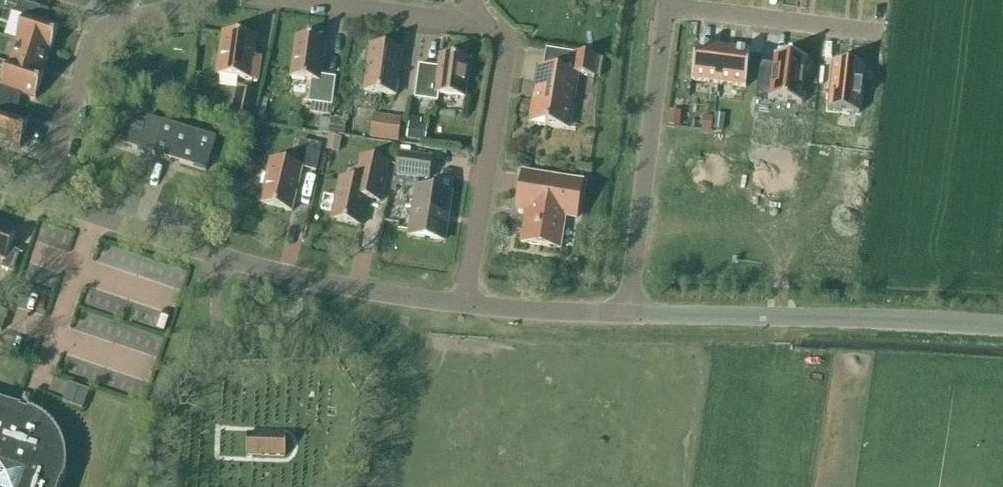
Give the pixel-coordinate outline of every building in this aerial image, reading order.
[(51,53),(59,28),(58,27),(58,28),(46,24),(50,11),(19,1),(15,15),(24,17),(16,41),(17,42),(50,52),(51,53)] [(253,58),(256,39),(224,34),(220,59),(218,60),(217,68),(219,70),(218,76),(257,81),(260,59),(253,58)] [(325,41),(296,37),(290,78),(311,81),(308,103),(312,104),(332,107),(336,78),(321,76),(325,41)] [(50,52),(17,42),(10,63),(43,74),(50,52)] [(696,45),(691,82),(718,85),(723,48),(696,45)] [(396,96),(402,51),(369,47),(363,92),(396,96)] [(723,48),(718,85),(745,89),(750,52),(723,48)] [(549,127),(568,130),(573,103),(577,75),(594,78),(597,58),(573,54),(571,73),(539,68),(537,81),(534,97),(530,124),(534,125),(549,127)] [(465,98),(470,61),(439,56),(438,68),(419,66),(414,99),(438,102),(439,95),(465,98)] [(759,70),(756,98),(768,99),(768,100),(802,105),(802,103),(801,103),(806,62),(807,62),(808,60),(774,56),(773,57),(774,57),(774,65),(773,72),(759,70)] [(18,107),(22,95),(34,99),(36,99),(44,74),(43,74),(10,63),(9,63),(1,87),(0,86),(0,101),(18,107)] [(832,63),(827,111),(859,114),(864,67),(832,63)] [(236,89),(230,117),(251,121),(257,94),(236,89)] [(198,94),(195,93),(190,92),(188,104),(196,105),(198,94)] [(0,101),(0,141),(19,147),(20,148),(28,123),(27,122),(27,123),(15,119),(18,107),(0,101)] [(312,104),(310,114),(331,117),(332,107),(312,104)] [(670,112),(669,125),(678,126),(680,113),(670,112)] [(401,118),(373,114),(369,138),(398,142),(401,118)] [(715,115),(713,130),(723,131),(724,116),(715,115)] [(163,122),(147,118),(144,127),(127,122),(120,144),(205,171),(215,138),(163,121),(163,122)] [(421,119),(410,118),(407,138),(424,141),(426,126),(421,125),(421,119)] [(704,119),(703,130),(710,131),(712,120),(704,119)] [(329,137),(327,151),(339,154),(342,140),(329,137)] [(300,142),(299,148),(320,153),(321,147),(300,142)] [(270,161),(260,204),(292,212),(302,169),(316,172),(320,153),(299,148),(294,167),(270,161)] [(432,158),(398,153),(395,176),(429,181),(432,158)] [(356,183),(340,180),(331,221),(361,227),(366,199),(380,202),(388,163),(361,157),(356,183)] [(576,219),(582,181),(522,172),(516,210),(526,211),(521,243),(560,249),(565,218),(576,219)] [(443,241),(450,193),(417,188),(410,236),(443,241)] [(9,249),(15,233),(0,227),(0,259),(5,261),(2,269),(13,273),(20,253),(9,249)] [(269,332),(272,320),(255,316),(252,328),(269,332)] [(72,382),(65,402),(86,409),(93,389),(72,382)] [(62,483),(63,483),(64,482),(65,479),(66,475),(66,470),(67,466),(67,460),(66,455),(66,451),(65,448),(64,446),(63,442),(61,438),(60,436),(59,433),(56,430),(54,427),(52,424),(50,422),(47,420),(43,416),(40,414),(36,412),(31,409),(28,408),(25,407),(21,406),(0,399),(0,486),(61,486),(62,483)] [(285,456),(286,435),(247,434),(246,455),(285,456)]
